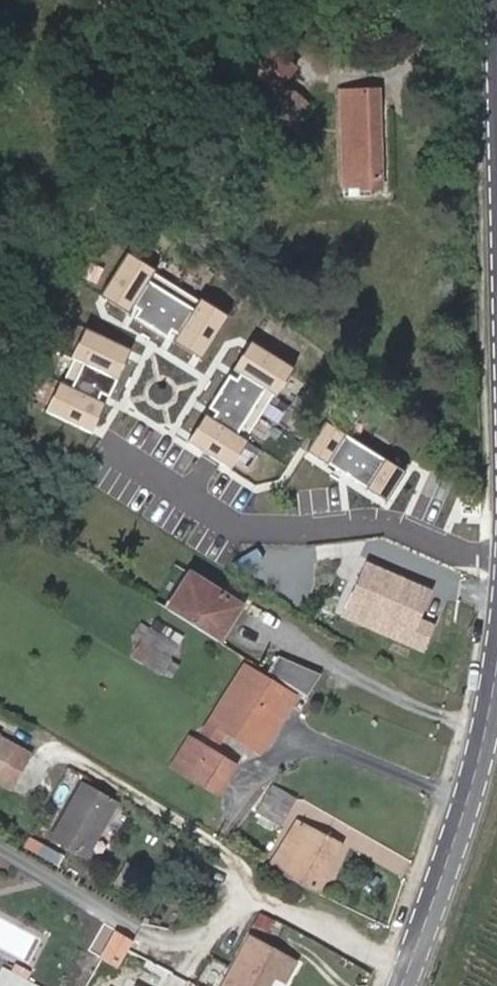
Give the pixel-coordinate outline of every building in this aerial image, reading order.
[(273,125),(300,95),(284,81),(296,67),(269,43),(248,67),(265,81),(246,103),(265,118),(273,125)] [(371,178),(372,189),(383,189),(379,90),(340,92),(344,179),(371,178)] [(273,125),(265,118),(249,134),(265,149),(308,102),(300,95),(273,125)] [(371,178),(344,179),(344,190),(372,189),(371,178)] [(227,317),(128,254),(102,295),(201,358),(227,317)] [(130,351),(87,331),(74,358),(77,361),(64,386),(61,385),(48,412),(91,432),(130,351)] [(184,444),(228,471),(292,366),(250,340),(232,370),(237,374),(235,377),(228,373),(207,408),(215,412),(210,419),(205,416),(189,442),(186,441),(184,444)] [(306,451),(385,500),(402,472),(324,423),(306,451)] [(371,604),(363,621),(423,648),(435,623),(420,617),(432,589),(366,560),(355,586),(366,591),(371,604)] [(223,618),(230,622),(241,603),(190,571),(169,608),(212,635),(223,618)] [(366,591),(355,586),(343,612),(363,621),(371,604),(366,591)] [(223,618),(212,635),(219,640),(230,622),(223,618)] [(182,634),(164,624),(160,630),(151,625),(133,655),(160,672),(182,634)] [(307,695),(312,688),(321,673),(278,653),(268,671),(307,695)] [(272,711),(280,716),(294,694),(245,663),(204,729),(220,739),(226,730),(250,744),(272,711)] [(272,711),(250,744),(259,750),(280,716),(272,711)] [(233,763),(191,737),(174,764),(216,791),(233,763)] [(19,772),(29,754),(0,738),(0,761),(19,772)] [(8,792),(19,772),(0,761),(0,787),(8,792)] [(119,799),(84,780),(51,838),(85,857),(119,799)] [(269,791),(293,805),(296,798),(273,785),(269,791)] [(293,805),(269,791),(257,810),(281,824),(293,805)] [(270,864),(318,889),(342,841),(299,819),(270,864)] [(112,950),(124,957),(129,948),(132,943),(134,940),(122,933),(112,950)] [(274,975),(278,970),(287,975),(294,961),(251,937),(223,985),(268,985),(274,975)] [(278,970),(274,975),(284,981),(287,975),(278,970)]
